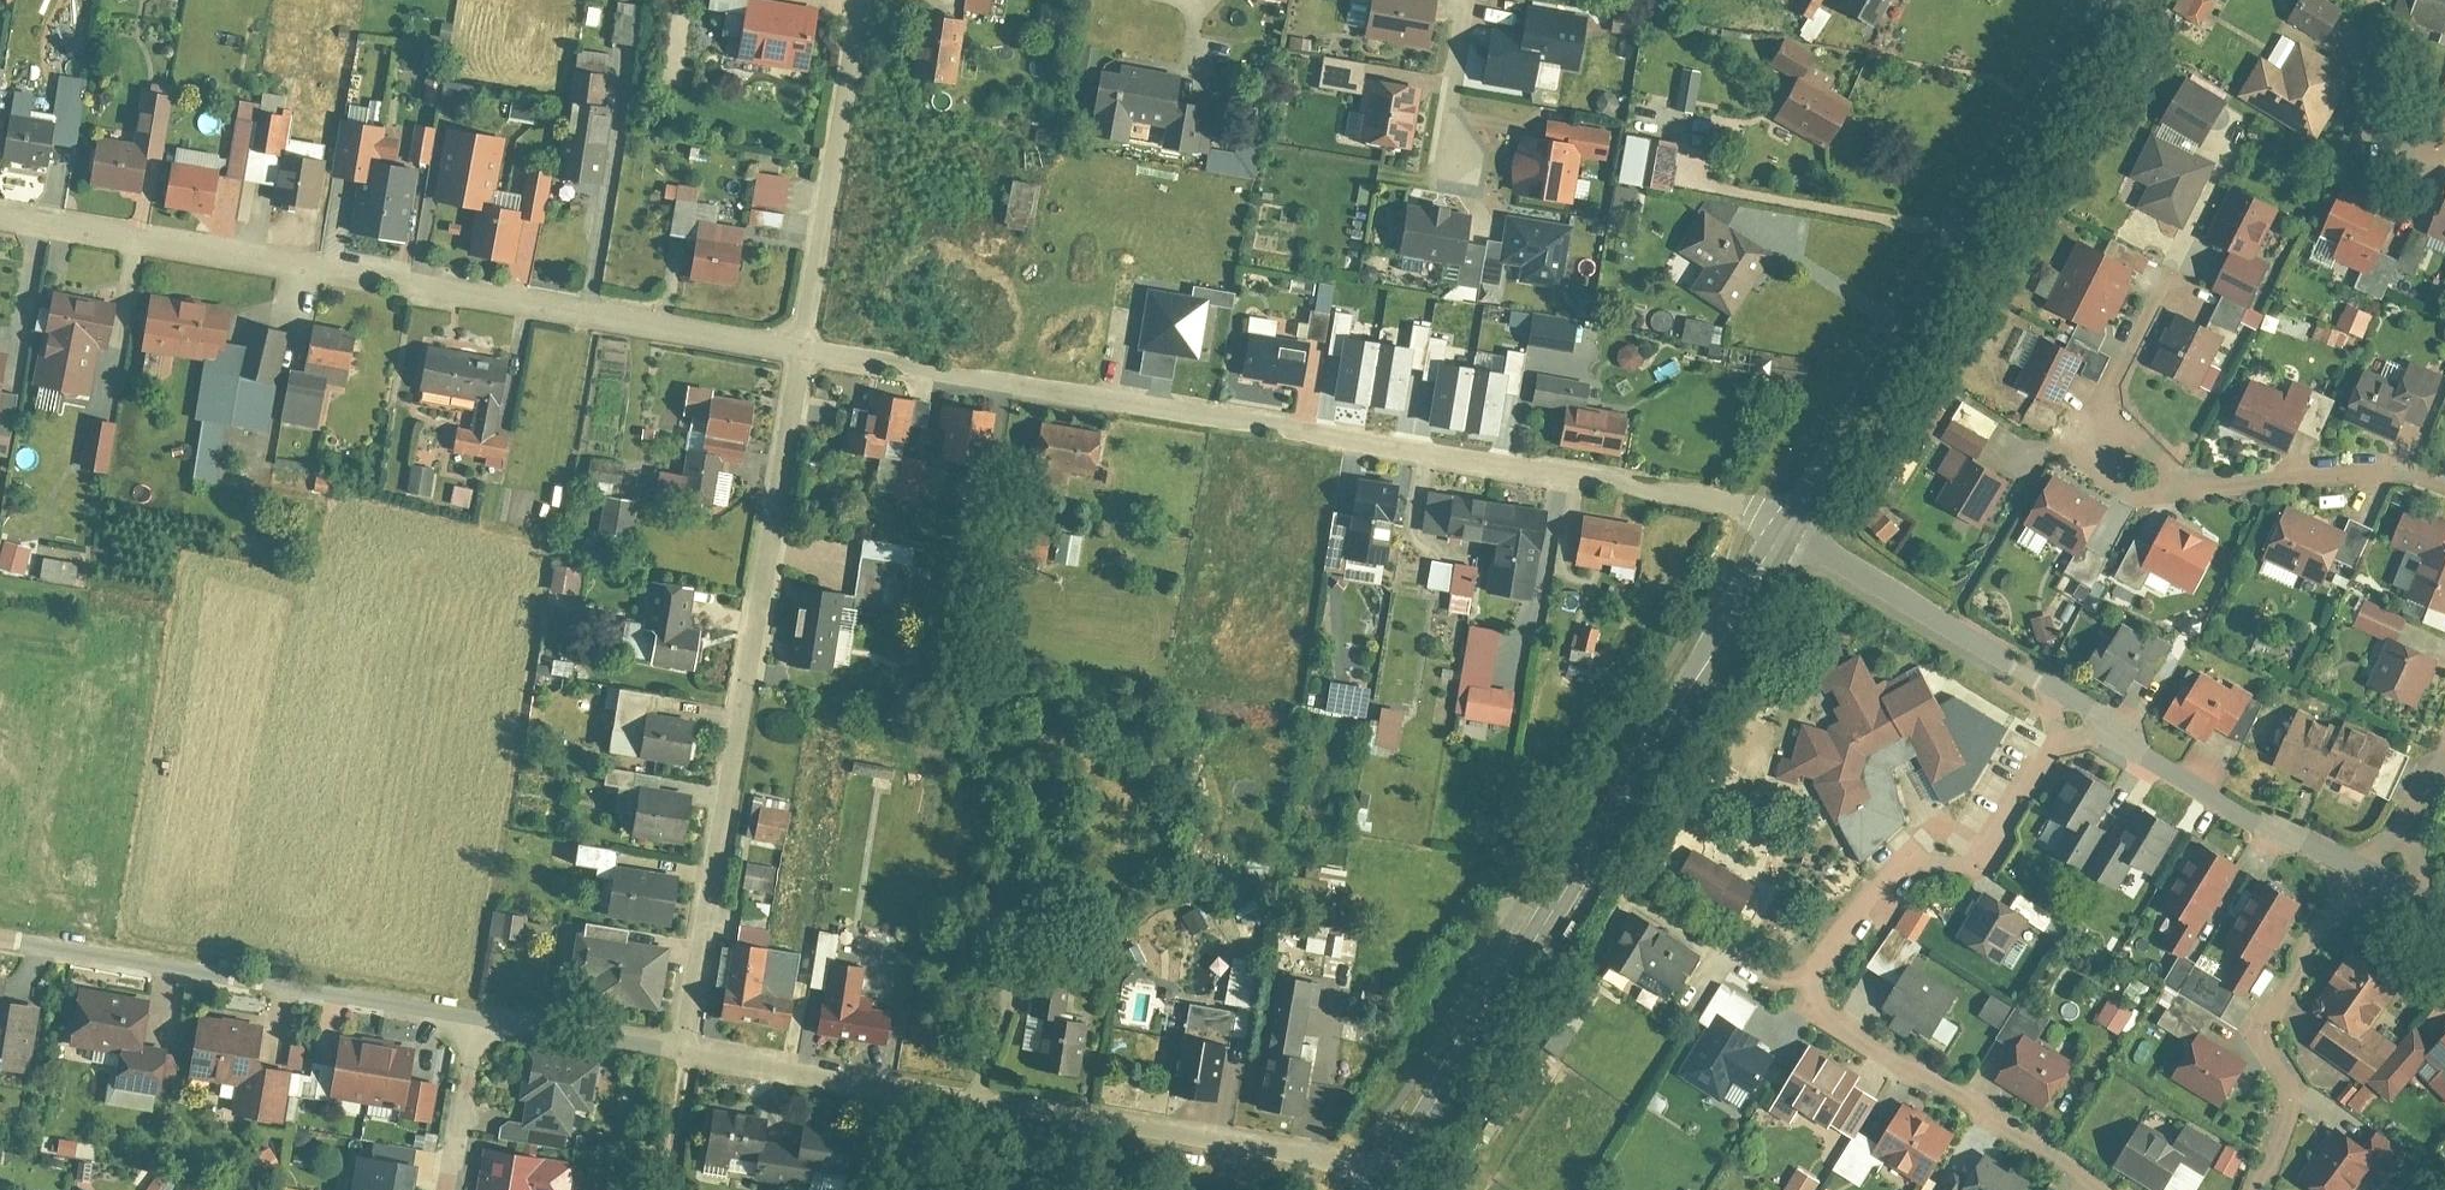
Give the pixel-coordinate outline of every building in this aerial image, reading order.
[(743,0),(741,0),(730,60),(804,71),(813,11),(743,0)] [(1437,0),(1368,0),(1360,39),(1427,52),(1437,0)] [(1869,28),(1884,0),(1843,0),(1836,14),(1869,28)] [(2356,15),(2331,0),(2302,0),(2289,20),(2336,48),(2356,15)] [(2405,18),(2444,33),(2444,0),(2412,0),(2405,18)] [(1577,77),(1588,22),(1516,10),(1510,39),(1488,35),(1480,85),(1532,95),(1537,71),(1577,77)] [(971,24),(914,14),(903,79),(961,88),(971,24)] [(2261,58),(2237,96),(2311,142),(2354,74),(2300,40),(2281,71),(2261,58)] [(1167,146),(1179,79),(1125,69),(1123,80),(1104,76),(1094,133),(1167,146)] [(552,177),(608,186),(626,80),(572,70),(552,177)] [(1767,119),(1824,151),(1856,106),(1801,75),(1767,119)] [(1423,86),(1359,77),(1350,142),(1413,152),(1423,86)] [(2198,144),(2226,101),(2189,77),(2161,120),(2198,144)] [(127,150),(79,143),(74,183),(129,192),(134,165),(157,169),(167,100),(137,94),(127,150)] [(2,119),(0,134),(0,162),(44,170),(52,128),(2,119)] [(387,129),(335,122),(323,183),(352,188),(343,242),(401,253),(414,172),(381,167),(387,129)] [(1607,166),(1612,135),(1543,126),(1540,144),(1519,141),(1511,201),(1572,210),(1580,162),(1607,166)] [(502,141),(442,131),(427,208),(467,215),(460,259),(504,266),(513,209),(490,205),(502,141)] [(2118,199),(2178,226),(2212,157),(2153,131),(2118,199)] [(273,208),(307,214),(315,161),(283,155),(273,208)] [(184,168),(164,164),(156,207),(207,216),(215,172),(184,168)] [(751,176),(742,228),(780,233),(787,181),(751,176)] [(2217,289),(2248,304),(2263,272),(2249,265),(2277,207),(2232,186),(2206,237),(2235,251),(2217,289)] [(2330,256),(2369,272),(2391,223),(2327,197),(2314,232),(2337,242),(2330,256)] [(2432,229),(2444,234),(2444,197),(2432,229)] [(1400,253),(1463,264),(1471,216),(1409,205),(1400,253)] [(1771,260),(1704,215),(1676,254),(1714,281),(1700,303),(1727,324),(1771,260)] [(1577,227),(1512,216),(1505,259),(1529,263),(1525,282),(1566,289),(1577,227)] [(688,277),(736,285),(743,242),(695,234),(688,277)] [(2133,267),(2075,238),(2040,306),(2099,334),(2133,267)] [(1215,298),(1155,287),(1144,344),(1203,355),(1215,298)] [(93,351),(108,352),(117,307),(47,294),(38,338),(49,339),(39,392),(83,402),(93,351)] [(130,343),(219,356),(226,316),(139,300),(130,343)] [(2196,387),(2220,332),(2176,313),(2150,366),(2196,387)] [(279,388),(288,337),(245,328),(234,378),(279,388)] [(299,365),(348,372),(354,339),(304,331),(299,365)] [(1246,373),(1302,383),(1309,341),(1252,332),(1246,373)] [(2054,405),(2080,355),(2037,335),(2010,382),(2054,405)] [(1354,337),(1345,396),(1414,406),(1422,347),(1354,337)] [(499,416),(509,362),(421,346),(411,400),(499,416)] [(1449,365),(1440,424),(1508,434),(1517,375),(1449,365)] [(2396,383),(2359,370),(2336,417),(2393,441),(2402,417),(2422,424),(2443,378),(2407,365),(2396,383)] [(2306,406),(2243,377),(2223,423),(2284,451),(2306,406)] [(901,453),(909,401),(866,393),(857,446),(901,453)] [(690,440),(753,449),(758,406),(698,397),(690,440)] [(1562,443),(1622,453),(1629,416),(1568,405),(1562,443)] [(932,460),(983,469),(992,419),(941,409),(932,460)] [(83,426),(75,468),(102,474),(112,431),(83,426)] [(1031,426),(1022,469),(1090,481),(1097,436),(1031,426)] [(1980,526),(2010,475),(1954,445),(1937,472),(1950,478),(1936,501),(1980,526)] [(928,465),(900,460),(893,497),(922,503),(928,465)] [(2078,555),(2104,505),(2046,473),(2021,523),(2078,555)] [(1382,581),(1396,488),(1355,482),(1339,574),(1382,581)] [(2257,555),(2321,580),(2342,529),(2281,505),(2257,555)] [(1482,592),(1538,600),(1552,528),(1441,507),(1437,537),(1490,549),(1482,592)] [(2188,591),(2213,542),(2165,517),(2139,565),(2188,591)] [(1571,560),(1632,573),(1641,535),(1581,522),(1571,560)] [(2415,532),(2393,585),(2444,606),(2444,544),(2415,532)] [(858,543),(850,602),(899,610),(903,581),(894,579),(896,567),(906,568),(908,549),(858,543)] [(644,589),(632,667),(683,674),(694,597),(644,589)] [(788,597),(783,629),(837,638),(841,606),(788,597)] [(2136,687),(2165,641),(2122,616),(2085,671),(2116,689),(2124,679),(2136,687)] [(783,629),(776,661),(833,670),(837,638),(783,629)] [(1496,634),(1466,630),(1451,721),(1504,730),(1508,700),(1485,696),(1496,634)] [(2368,688),(2415,707),(2437,655),(2388,635),(2368,688)] [(1779,762),(1773,779),(1795,787),(1811,781),(1833,824),(1855,817),(1860,825),(1890,807),(1877,781),(1911,764),(1925,790),(1971,768),(1921,676),(1905,682),(1901,674),(1870,686),(1856,661),(1816,686),(1836,725),(1820,734),(1809,732),(1798,729),(1787,767),(1779,762)] [(2220,753),(2250,697),(2195,667),(2163,720),(2220,753)] [(2366,798),(2386,746),(2296,708),(2271,765),(2327,791),(2331,783),(2366,798)] [(690,771),(698,726),(640,717),(633,760),(690,771)] [(2049,856),(2078,870),(2120,794),(2070,767),(2046,812),(2065,824),(2049,856)] [(756,794),(747,837),(785,845),(794,801),(756,794)] [(627,797),(620,837),(683,845),(688,805),(627,797)] [(2152,876),(2178,825),(2129,801),(2088,876),(2120,892),(2134,868),(2152,876)] [(2199,933),(2239,863),(2200,840),(2158,908),(2199,933)] [(1735,872),(1689,849),(1674,874),(1721,897),(1735,872)] [(605,869),(596,917),(671,928),(680,881),(605,869)] [(2258,969),(2300,902),(2258,877),(2214,944),(2258,969)] [(1954,935),(2003,962),(2030,918),(1980,891),(1954,935)] [(1676,983),(1697,947),(1633,911),(1604,961),(1634,979),(1643,964),(1676,983)] [(589,1000),(654,1010),(663,945),(568,932),(560,973),(593,978),(589,1000)] [(2355,1036),(2403,977),(2356,942),(2310,1004),(2325,1015),(2355,1036)] [(715,1019),(786,1029),(791,997),(757,992),(763,950),(729,944),(715,1019)] [(1930,1037),(1956,991),(1909,963),(1880,1007),(1930,1037)] [(815,1038),(882,1051),(887,1013),(856,1008),(862,974),(825,968),(820,1002),(815,1038)] [(1254,1059),(1248,1104),(1297,1112),(1315,986),(1274,979),(1263,1060),(1254,1059)] [(66,994),(60,1047),(111,1056),(106,1088),(153,1094),(157,1060),(140,1056),(147,1006),(66,994)] [(2043,1104),(2070,1058),(2037,1039),(2051,1016),(2017,995),(1994,1034),(2011,1044),(1993,1075),(2043,1104)] [(26,1069),(33,1008),(0,1003),(0,1065),(26,1069)] [(1758,1033),(1719,1008),(1680,1071),(1720,1095),(1731,1076),(1750,1088),(1772,1051),(1754,1040),(1758,1033)] [(2304,1044),(2360,1081),(2381,1054),(2355,1036),(2325,1015),(2304,1044)] [(1037,1017),(1027,1067),(1069,1075),(1077,1023),(1037,1017)] [(183,1028),(178,1075),(227,1082),(224,1114),(277,1125),(284,1065),(258,1062),(262,1040),(183,1028)] [(2219,1106),(2248,1059),(2198,1029),(2171,1078),(2219,1106)] [(2444,1086),(2444,1034),(2431,1051),(2410,1033),(2373,1075),(2397,1094),(2424,1068),(2444,1086)] [(1175,1040),(1167,1093),(1209,1099),(1215,1047),(1175,1040)] [(335,1043),(326,1101),(398,1112),(405,1080),(410,1054),(335,1043)] [(1878,1090),(1806,1047),(1776,1096),(1848,1139),(1878,1090)] [(519,1056),(513,1096),(508,1128),(568,1141),(571,1117),(596,1121),(605,1071),(519,1056)] [(426,1124),(434,1084),(405,1080),(397,1120),(426,1124)] [(1867,1150),(1918,1180),(1950,1132),(1899,1101),(1867,1150)] [(698,1113),(691,1153),(744,1163),(750,1122),(698,1113)] [(2310,1189),(2355,1189),(2370,1170),(2389,1181),(2407,1153),(2372,1132),(2363,1146),(2332,1124),(2295,1180),(2310,1189)] [(2110,1164),(2157,1189),(2178,1160),(2202,1173),(2221,1148),(2186,1127),(2175,1146),(2136,1126),(2110,1164)] [(790,1169),(840,1177),(846,1136),(795,1127),(790,1169)] [(485,1189),(529,1189),(538,1189),(557,1189),(561,1162),(492,1149),(485,1189)] [(1973,1149),(1948,1189),(2020,1189),(2025,1181),(1973,1149)] [(267,1151),(241,1166),(251,1181),(275,1166),(267,1151)] [(357,1189),(410,1189),(415,1166),(363,1157),(357,1189)] [(173,1185),(156,1176),(146,1189),(169,1189),(173,1185)]
